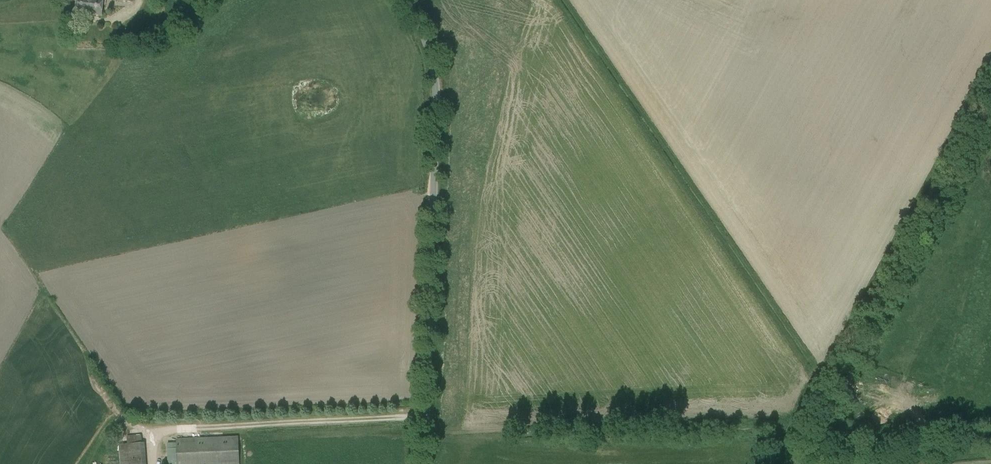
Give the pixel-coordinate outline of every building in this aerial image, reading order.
[(76,12),(102,14),(104,0),(77,0),(76,12)] [(127,444),(119,445),(121,463),(146,463),(145,443),(142,443),(142,435),(127,436),(127,444)] [(177,443),(168,443),(168,463),(239,463),(238,437),(177,439),(177,443)]
